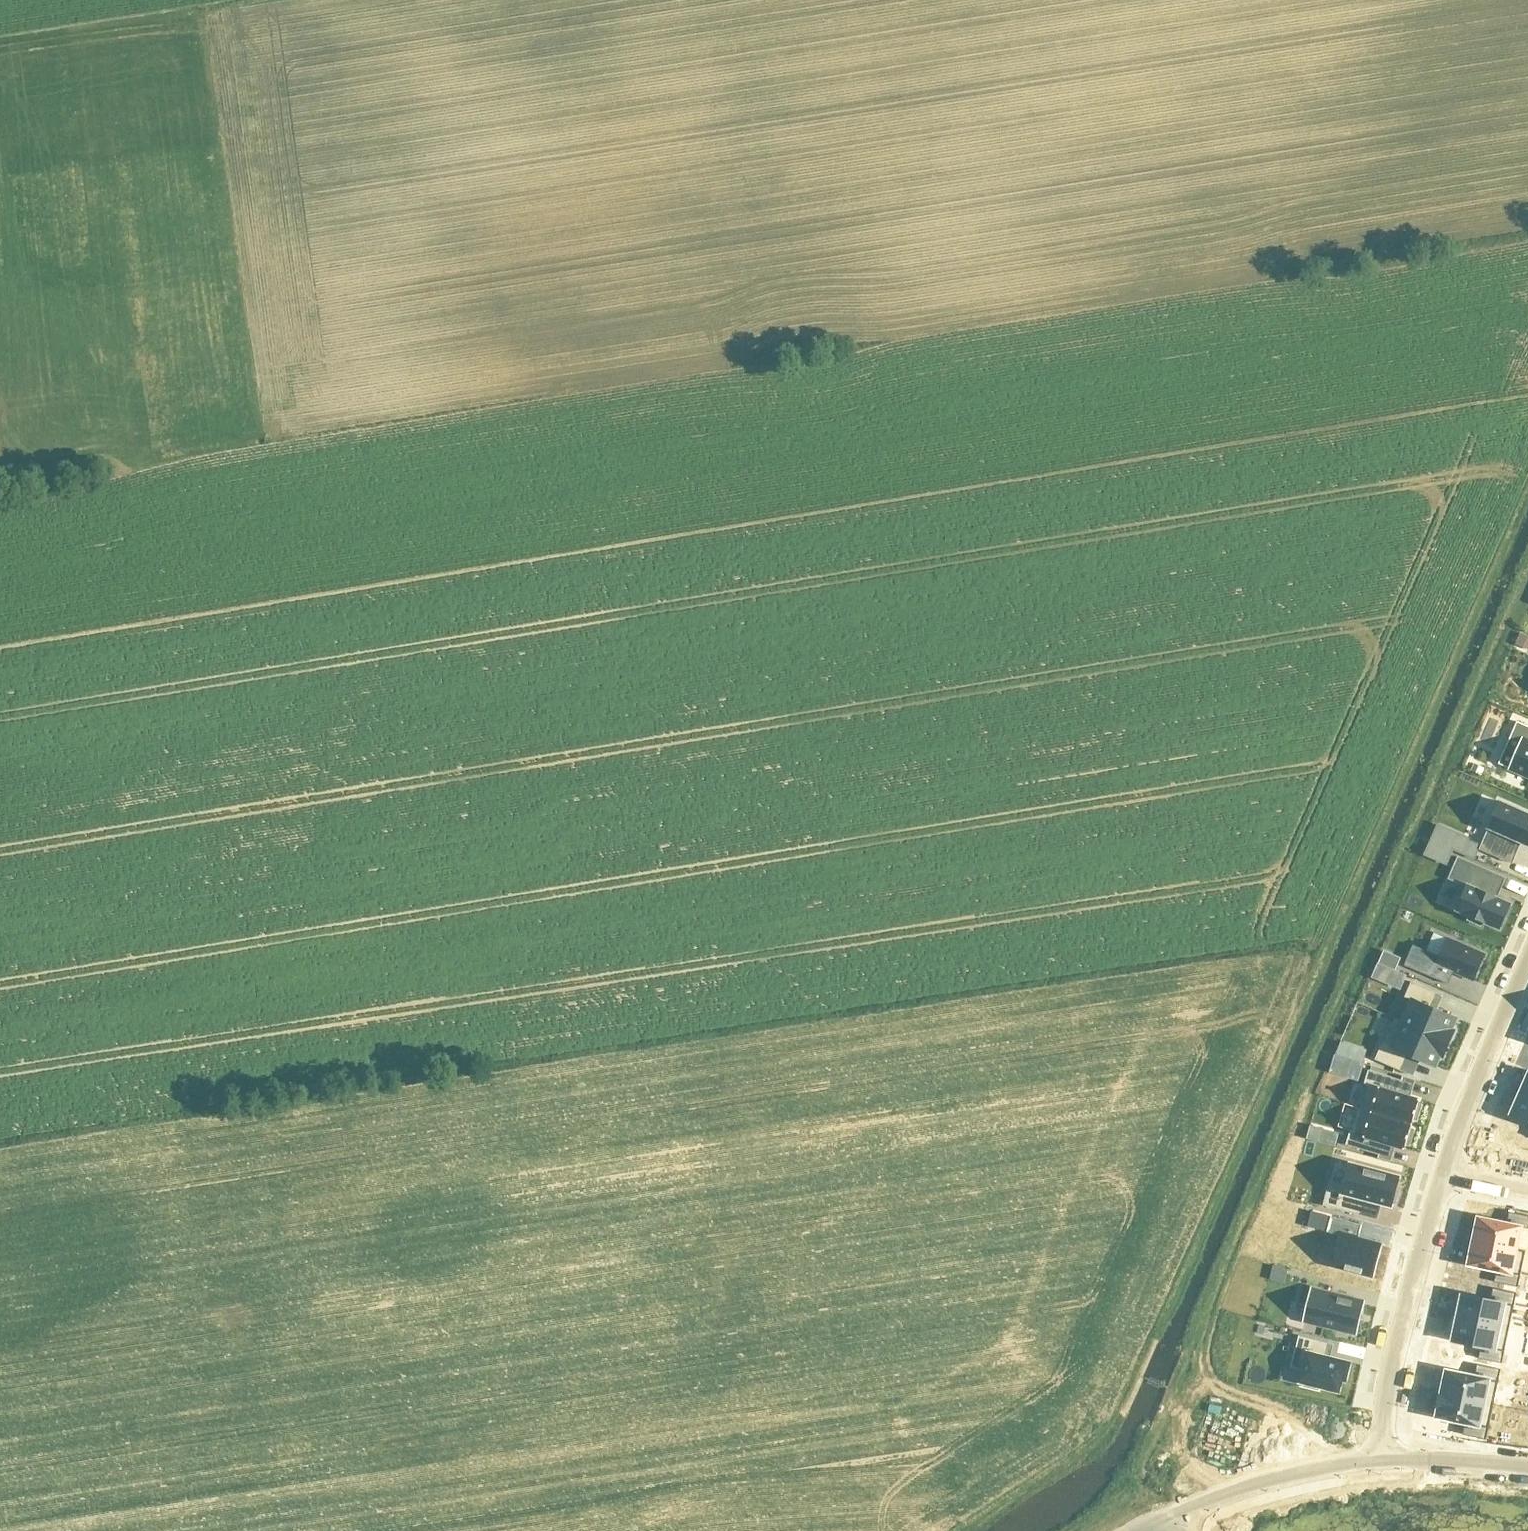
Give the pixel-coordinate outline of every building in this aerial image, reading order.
[(1509,770),(1527,779),(1527,728),(1516,723),(1511,736),(1522,741),(1509,770)] [(1508,857),(1516,841),(1527,846),(1527,816),(1499,803),(1481,845),(1508,857)] [(1468,844),(1463,856),(1474,860),(1479,848),(1468,844)] [(1458,859),(1448,880),(1467,888),(1457,911),(1469,917),(1467,922),(1480,927),(1483,922),(1499,930),(1510,905),(1496,899),(1493,898),(1495,893),(1483,888),(1490,873),(1458,859)] [(1412,946),(1404,967),(1448,986),(1454,973),(1474,982),(1485,956),(1446,939),(1438,958),(1412,946)] [(1400,959),(1384,952),(1379,964),(1395,971),(1400,959)] [(1393,971),(1387,984),(1399,989),(1404,976),(1393,971)] [(1395,1020),(1394,1021),(1448,1045),(1454,1032),(1451,1030),(1456,1019),(1430,1008),(1436,995),(1411,983),(1404,999),(1411,1002),(1402,1023),(1395,1020)] [(1374,1061),(1400,1072),(1407,1055),(1420,1061),(1435,1067),(1439,1056),(1443,1058),(1448,1045),(1394,1021),(1385,1043),(1383,1042),(1374,1061)] [(1419,1100),(1410,1098),(1398,1094),(1402,1082),(1401,1082),(1368,1072),(1364,1086),(1367,1087),(1360,1110),(1411,1125),(1413,1121),(1416,1123),(1422,1106),(1418,1105),(1419,1100)] [(1511,1116),(1527,1124),(1527,1098),(1520,1094),(1511,1116)] [(1383,1144),(1395,1148),(1404,1151),(1405,1146),(1409,1148),(1414,1131),(1410,1130),(1411,1125),(1360,1110),(1353,1133),(1350,1132),(1345,1146),(1378,1156),(1379,1156),(1383,1144)] [(1307,1140),(1335,1147),(1338,1136),(1310,1129),(1307,1140)] [(1323,1206),(1359,1216),(1363,1200),(1381,1205),(1391,1208),(1392,1205),(1395,1206),(1399,1192),(1395,1191),(1399,1178),(1350,1165),(1344,1187),(1330,1183),(1323,1206)] [(1473,1243),(1525,1253),(1525,1252),(1516,1250),(1520,1229),(1527,1230),(1527,1217),(1509,1213),(1506,1225),(1478,1219),(1473,1243)] [(1330,1218),(1326,1233),(1339,1237),(1331,1266),(1372,1277),(1380,1246),(1358,1240),(1361,1226),(1330,1218)] [(1473,1243),(1468,1266),(1496,1272),(1494,1284),(1517,1289),(1525,1253),(1473,1243)] [(1462,1295),(1457,1319),(1509,1330),(1516,1295),(1493,1290),(1490,1301),(1462,1295)] [(1304,1322),(1355,1334),(1362,1303),(1312,1291),(1304,1322)] [(1457,1319),(1452,1342),(1480,1348),(1478,1360),(1501,1365),(1509,1330),(1457,1319)] [(1349,1364),(1329,1359),(1324,1358),(1328,1344),(1298,1337),(1290,1369),(1302,1372),(1299,1383),(1303,1384),(1302,1388),(1318,1392),(1319,1388),(1338,1393),(1341,1381),(1345,1382),(1349,1364)] [(1446,1372),(1441,1395),(1493,1406),(1500,1371),(1477,1366),(1474,1378),(1446,1372)] [(1441,1395),(1436,1418),(1464,1424),(1462,1436),(1485,1441),(1493,1406),(1441,1395)]
